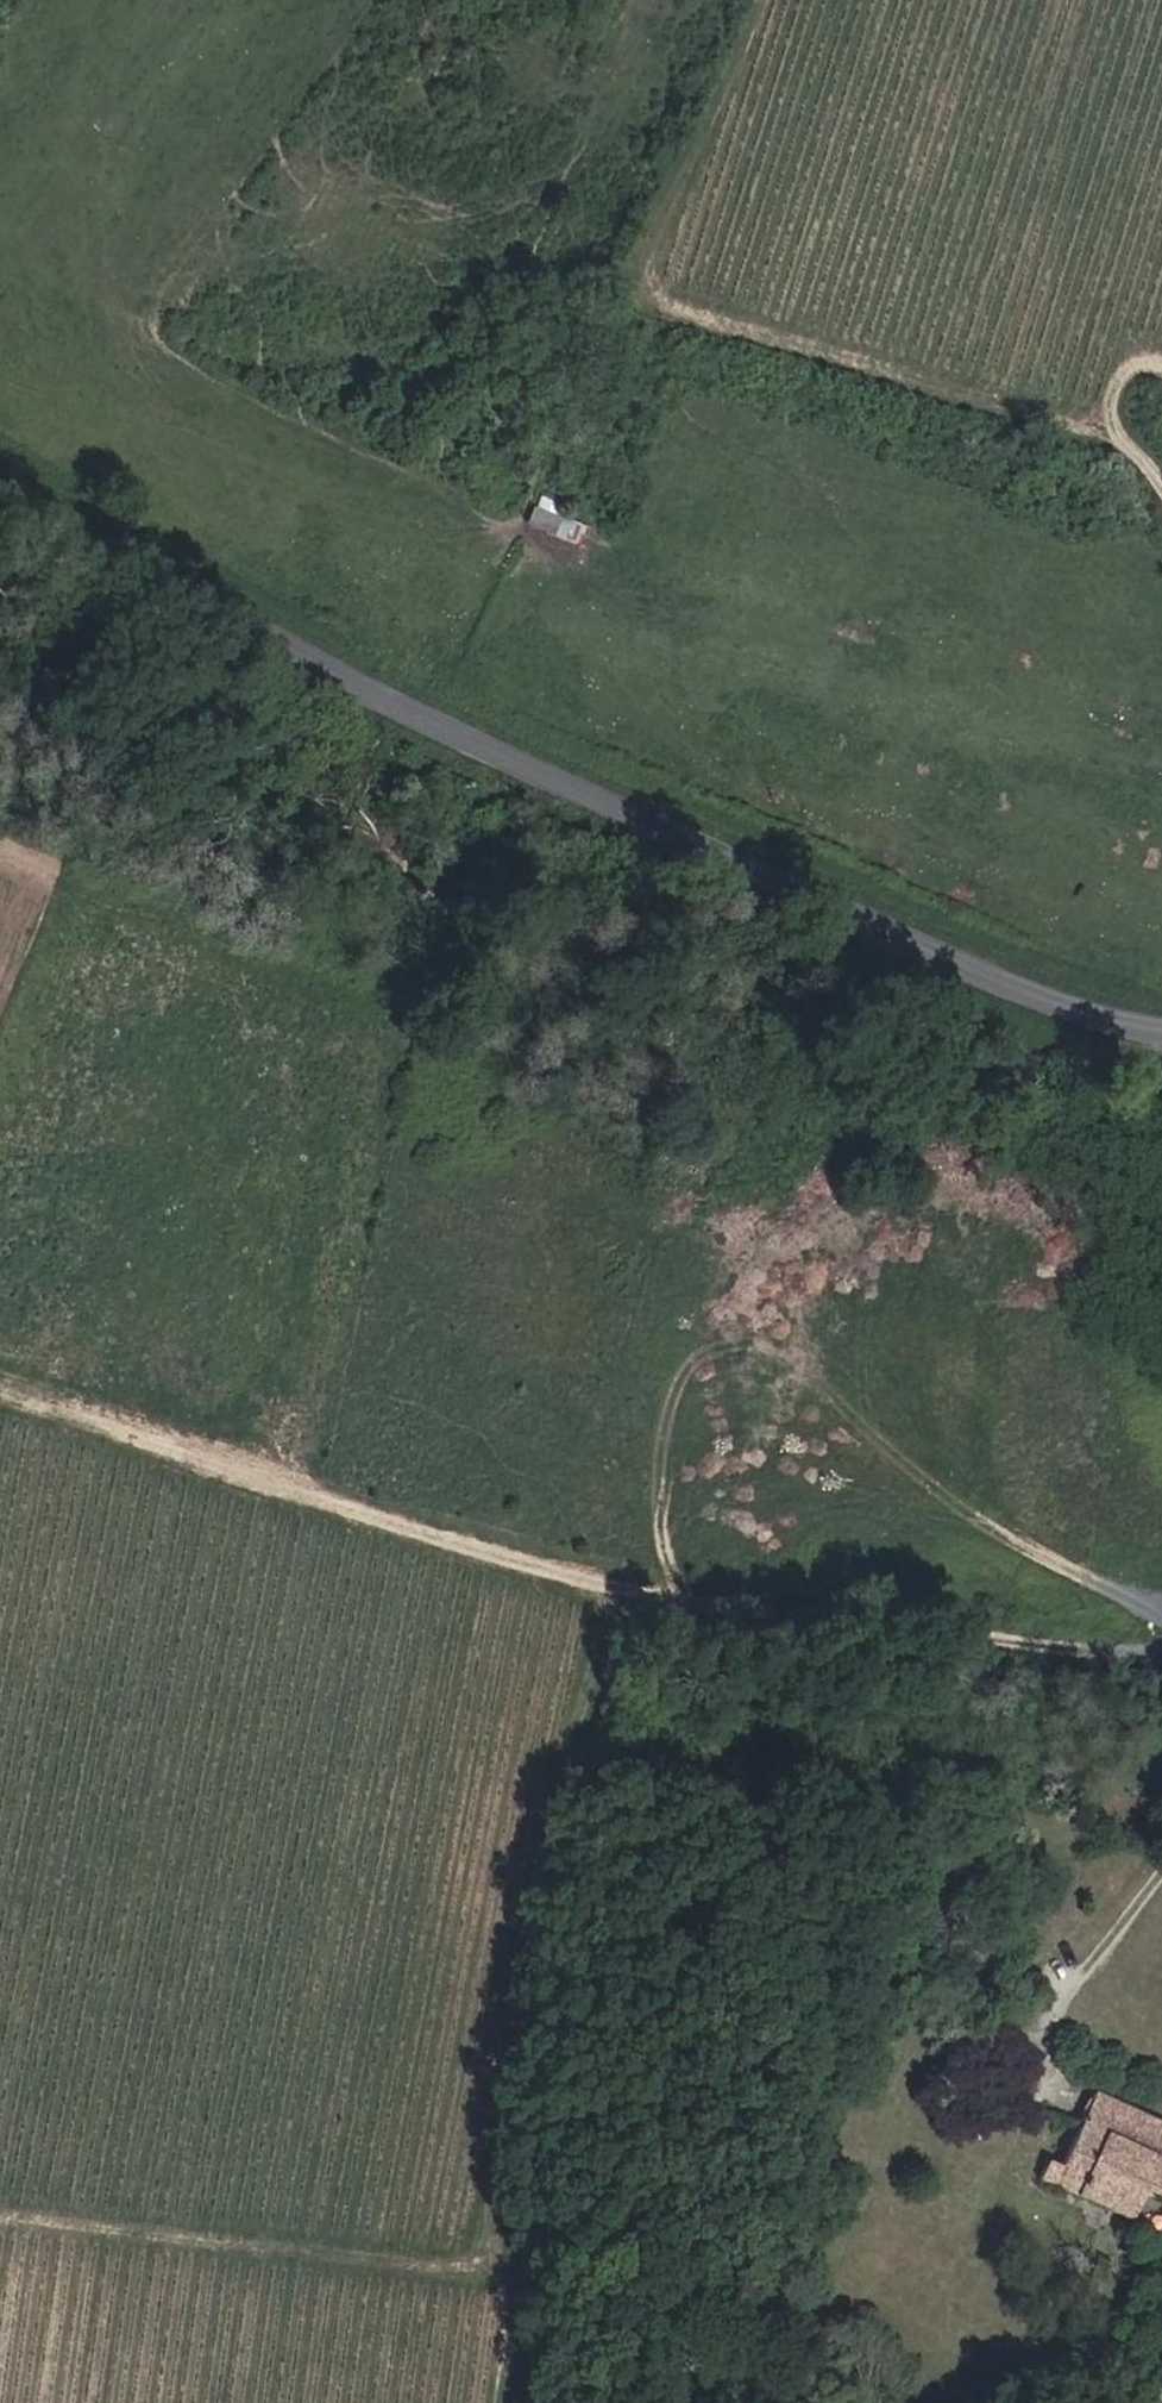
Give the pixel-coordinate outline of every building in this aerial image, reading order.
[(1161,2195),(1161,2162),(1158,2161),(1161,2152),(1161,2118),(1093,2090),(1065,2158),(1050,2152),(1038,2182),(1078,2198),(1080,2192),(1133,2214),(1144,2187),(1161,2195)]
